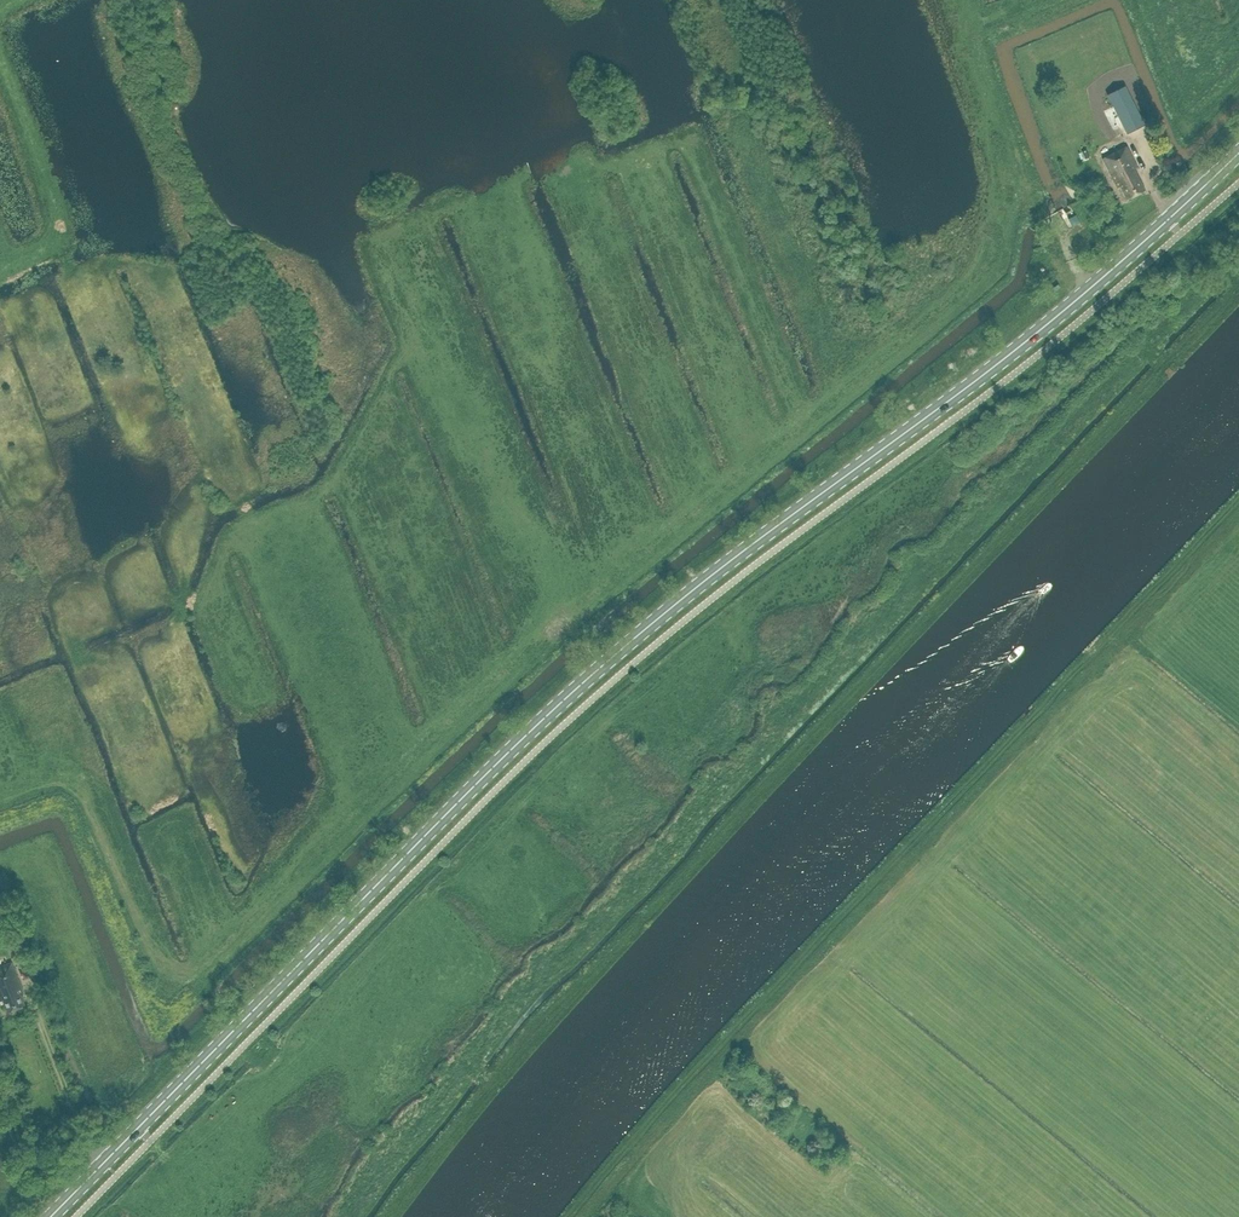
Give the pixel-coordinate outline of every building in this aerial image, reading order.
[(1138,108),(1122,116),(1132,134),(1147,127),(1138,108)] [(1143,189),(1133,169),(1137,168),(1126,147),(1103,158),(1117,188),(1121,186),(1126,197),(1143,189)] [(17,957),(27,954),(18,931),(8,934),(17,957)] [(20,993),(23,992),(11,962),(0,966),(0,1001),(3,1000),(7,1012),(25,1005),(20,993)]
